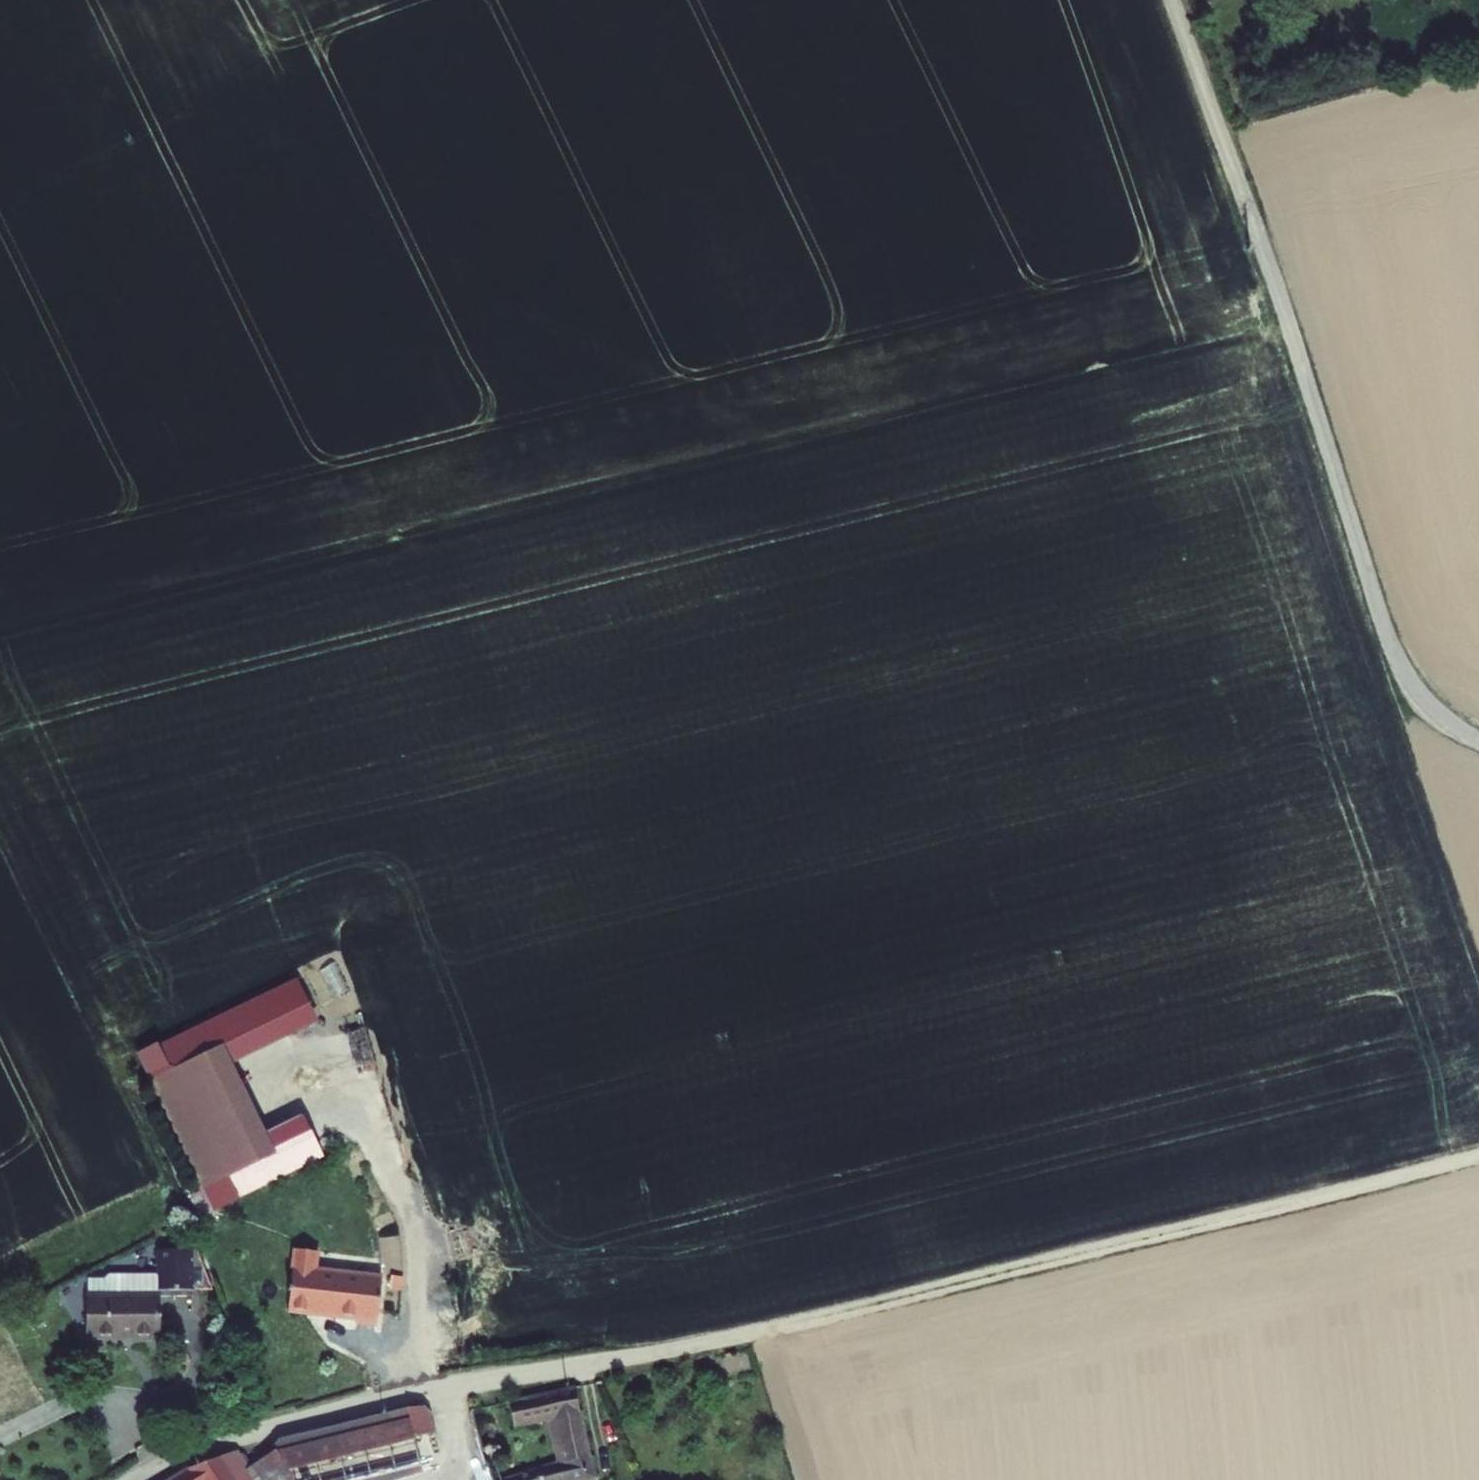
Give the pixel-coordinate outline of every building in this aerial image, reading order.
[(220,1045),(146,1078),(198,1191),(272,1157),(220,1045)] [(182,1249),(167,1249),(167,1272),(168,1289),(197,1289),(197,1286),(213,1286),(198,1243),(182,1249)] [(291,1248),(283,1313),(374,1325),(380,1275),(316,1267),(318,1252),(291,1248)] [(167,1272),(132,1273),(133,1295),(168,1294),(168,1289),(167,1272)] [(94,1296),(92,1296),(93,1341),(169,1340),(168,1294),(133,1295),(132,1273),(114,1274),(109,1279),(93,1279),(94,1296)] [(508,1400),(514,1425),(556,1417),(566,1460),(507,1479),(593,1479),(597,1479),(579,1386),(576,1387),(508,1400)] [(433,1412),(289,1449),(296,1479),(383,1479),(424,1469),(422,1457),(442,1452),(433,1412)] [(191,1465),(166,1479),(257,1479),(236,1450),(191,1465)]
